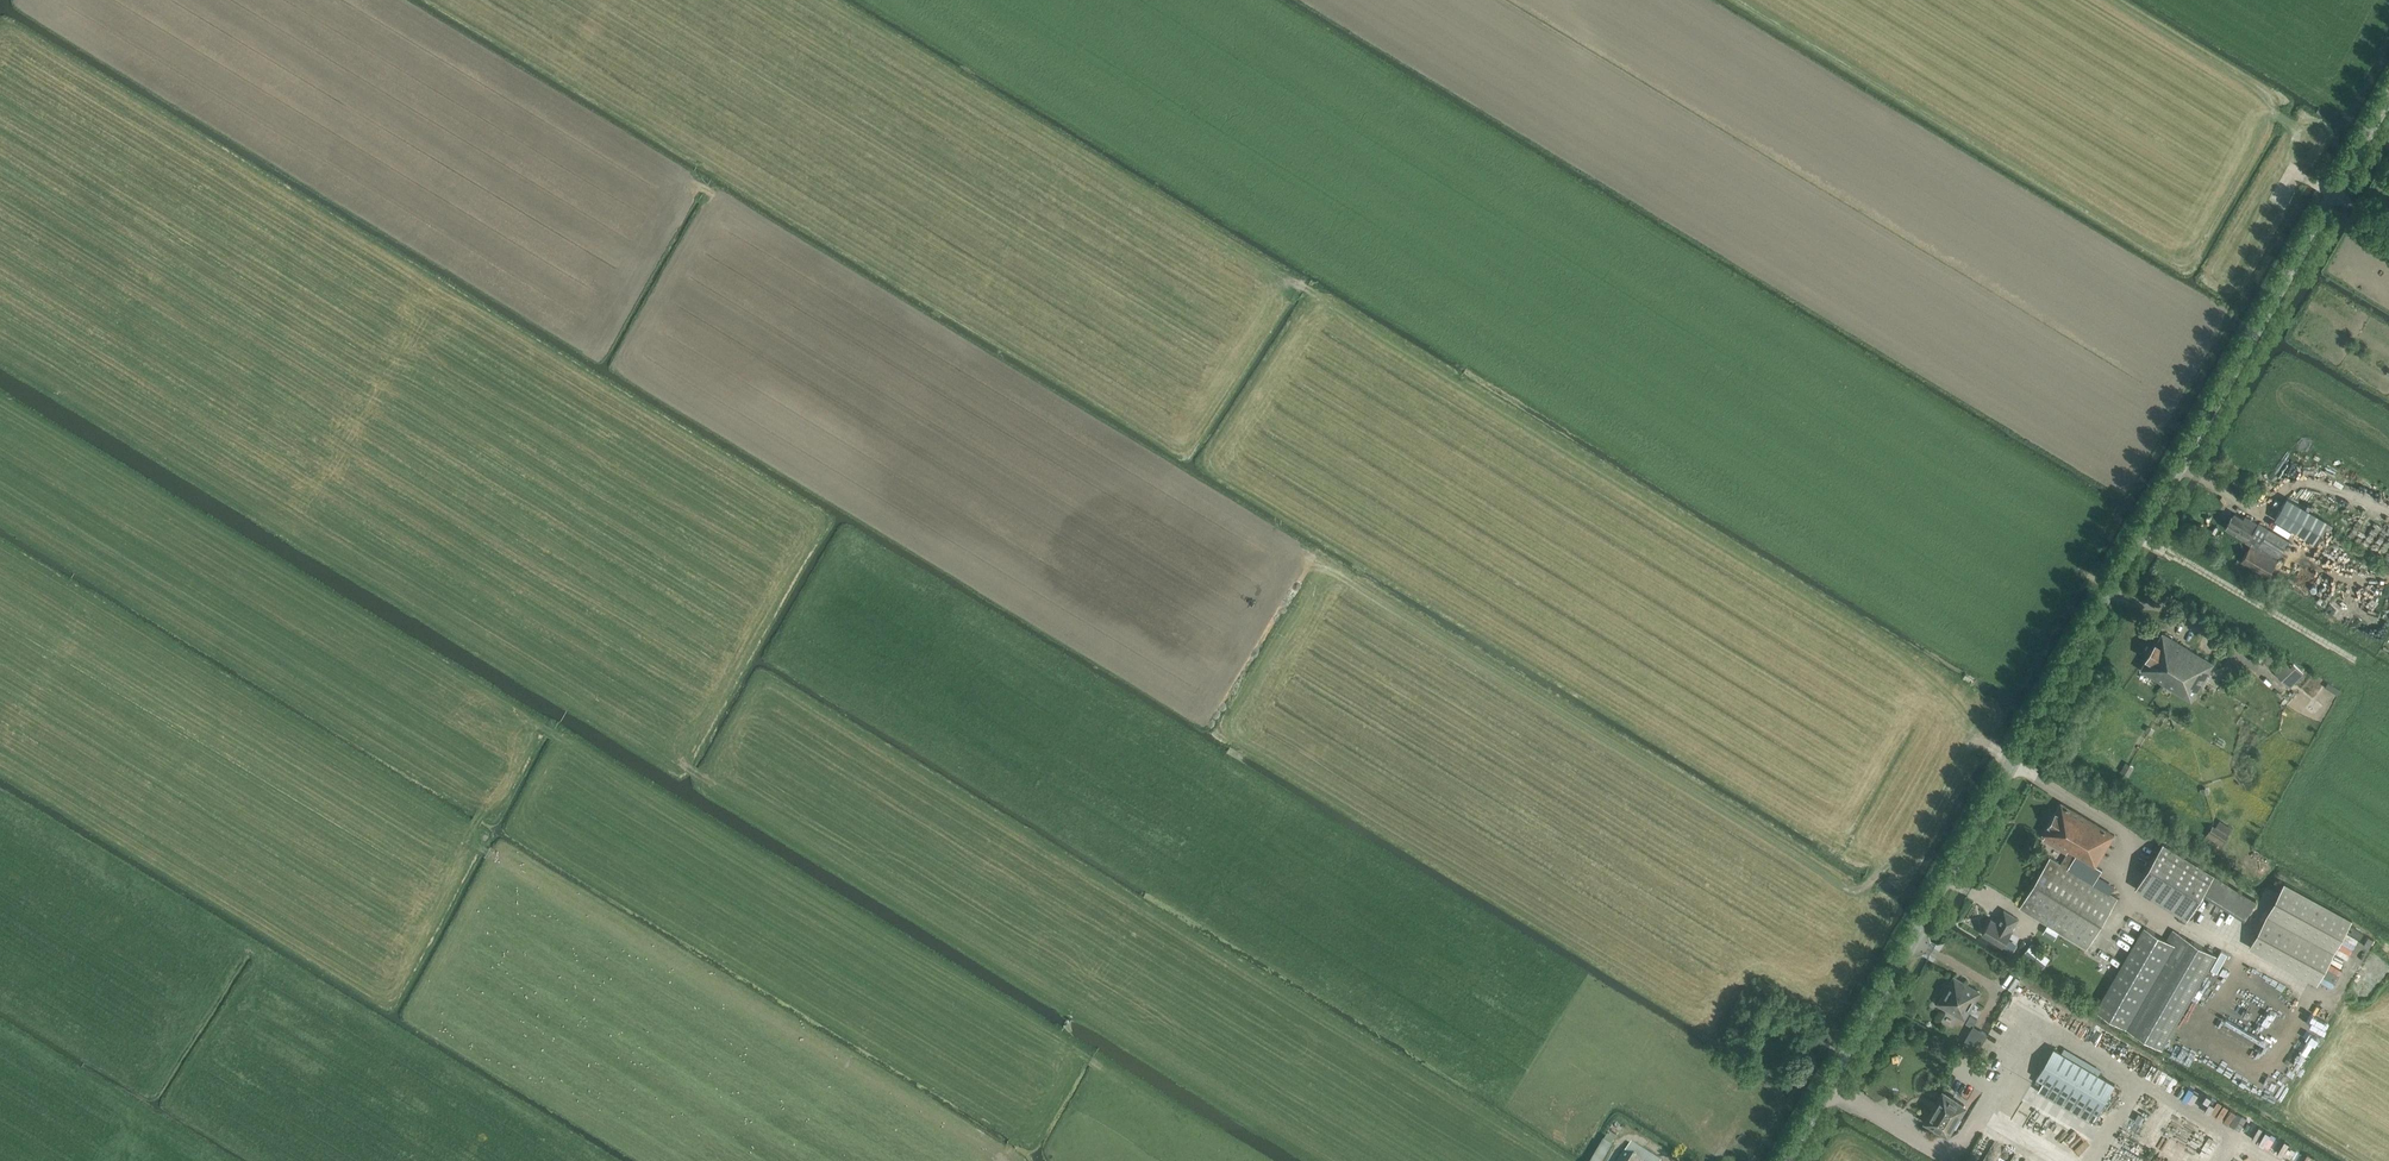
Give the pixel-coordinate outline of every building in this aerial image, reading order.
[(2306,538),(2316,522),(2316,521),(2285,502),(2275,519),(2306,538)] [(2243,518),(2235,512),(2233,515),(2225,528),(2246,541),(2247,543),(2251,545),(2241,561),(2268,577),(2290,540),(2260,523),(2258,522),(2246,515),(2243,518)] [(2192,701),(2215,663),(2163,631),(2140,669),(2192,701)] [(2096,866),(2115,834),(2061,801),(2042,834),(2069,850),(2061,863),(2051,857),(2019,908),(2087,949),(2118,898),(2095,884),(2103,870),(2096,866)] [(2164,843),(2137,888),(2187,919),(2203,894),(2215,874),(2164,843)] [(2348,920),(2284,886),(2250,948),(2314,983),(2348,920)] [(2007,948),(2024,919),(2008,910),(2001,923),(1995,919),(1986,935),(2007,948)] [(2167,942),(2142,929),(2097,1008),(2161,1047),(2215,956),(2172,932),(2167,942)] [(2032,943),(2024,954),(2042,968),(2050,958),(2032,943)] [(1964,1020),(1965,1019),(1981,991),(1954,975),(1937,1004),(1964,1020)] [(1979,1049),(1989,1032),(1974,1023),(1965,1040),(1979,1049)] [(2098,1114),(2115,1084),(2054,1048),(2036,1078),(2098,1114)] [(1943,1089),(1924,1122),(1949,1137),(1955,1125),(1957,1126),(1963,1116),(1961,1116),(1968,1104),(1943,1089)] [(1612,1147),(1602,1142),(1592,1160),(1605,1160),(1612,1147)] [(1650,1154),(1631,1142),(1624,1153),(1619,1160),(1661,1160),(1650,1154)]
